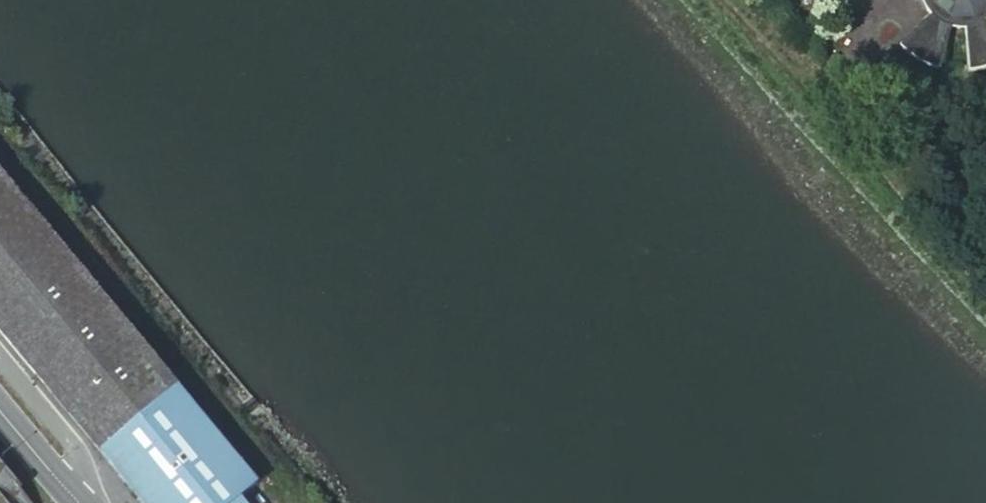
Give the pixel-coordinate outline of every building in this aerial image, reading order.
[(930,14),(898,45),(931,67),(937,70),(949,30),(954,31),(962,31),(967,73),(985,68),(985,23),(985,21),(985,0),(922,0),(930,14)] [(0,173),(0,334),(97,452),(176,385),(0,173)] [(176,385),(97,452),(141,502),(230,502),(239,496),(256,482),(176,385)]
